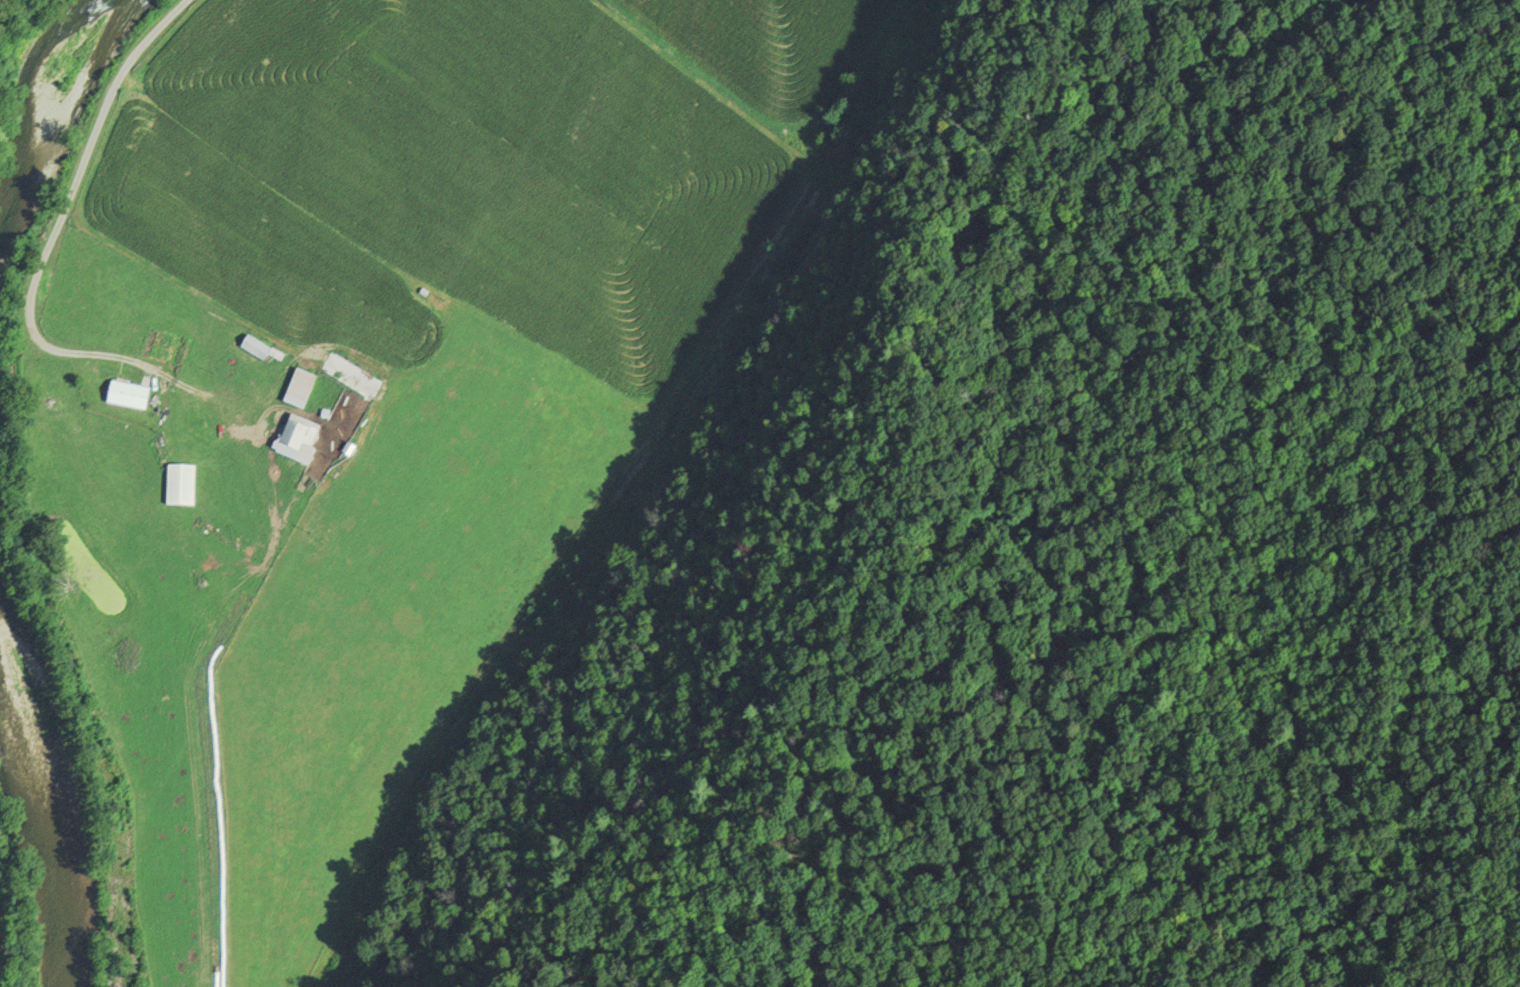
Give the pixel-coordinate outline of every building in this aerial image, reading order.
[(242,348),(251,334),(274,349),(265,362),(242,348)] [(286,401),(299,367),(319,375),(306,409),(286,401)] [(110,405),(115,382),(153,390),(148,414),(110,405)] [(293,414),(324,426),(309,463),(279,451),(293,414)] [(197,508),(169,508),(169,467),(198,467),(197,508)]
